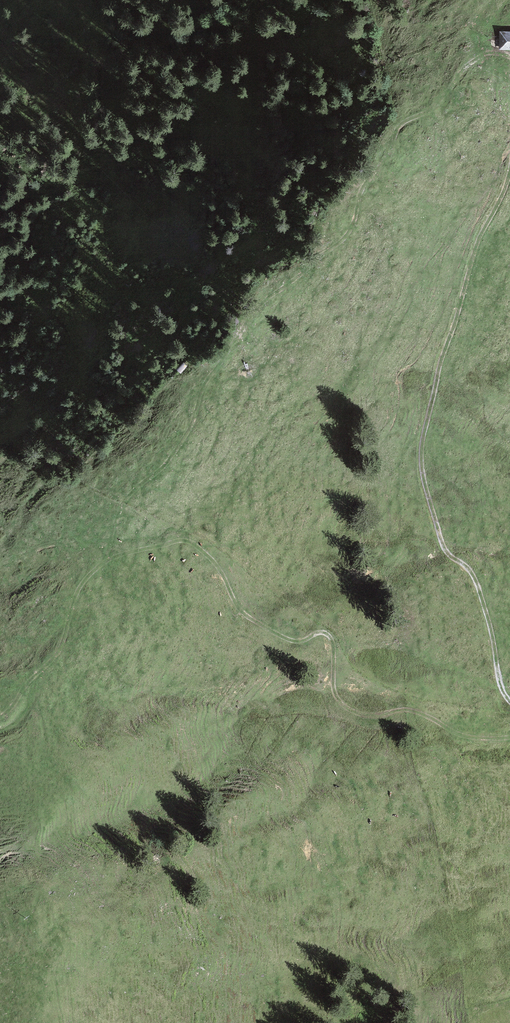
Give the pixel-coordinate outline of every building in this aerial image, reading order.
[(509,30),(509,11),(502,11),(502,30),(509,30)] [(500,32),(499,50),(509,50),(509,32),(500,32)]
